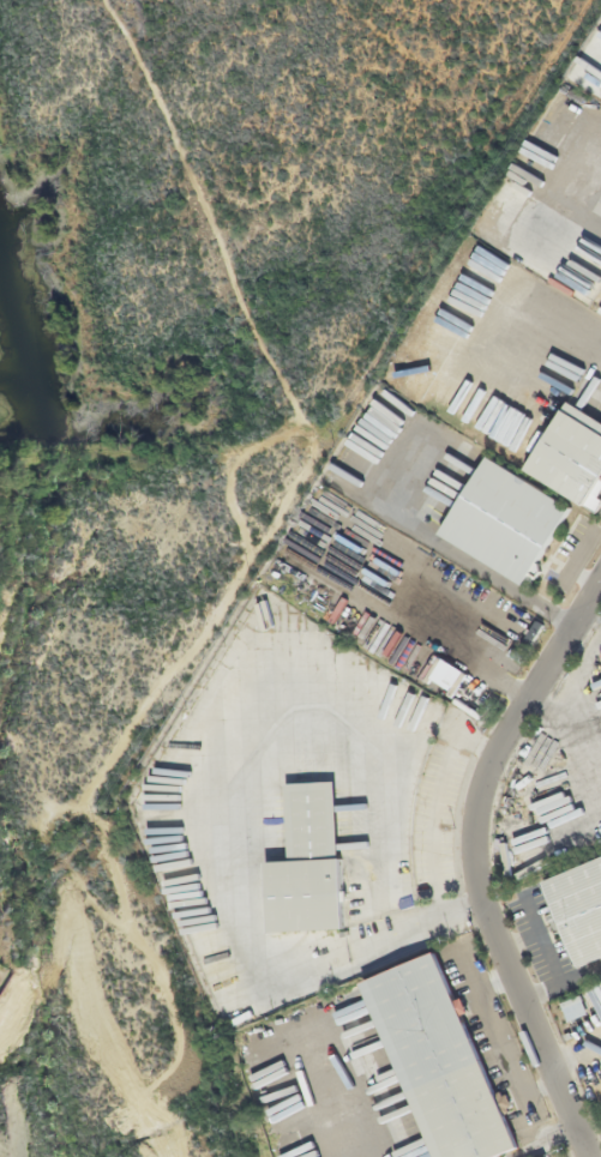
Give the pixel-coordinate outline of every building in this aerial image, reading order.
[(566,403),(528,471),(596,510),(600,500),(600,422),(566,403)] [(441,537),(528,584),(572,505),(486,457),(441,537)] [(343,929),(337,782),(288,783),(290,861),(268,861),(271,932),(343,929)] [(542,868),(529,838),(503,849),(516,879),(542,868)] [(558,918),(553,921),(560,935),(566,933),(582,968),(600,959),(600,857),(542,882),(558,918)] [(437,952),(363,982),(435,1156),(494,1156),(517,1147),(437,952)] [(589,1013),(581,995),(561,1005),(569,1022),(589,1013)]
